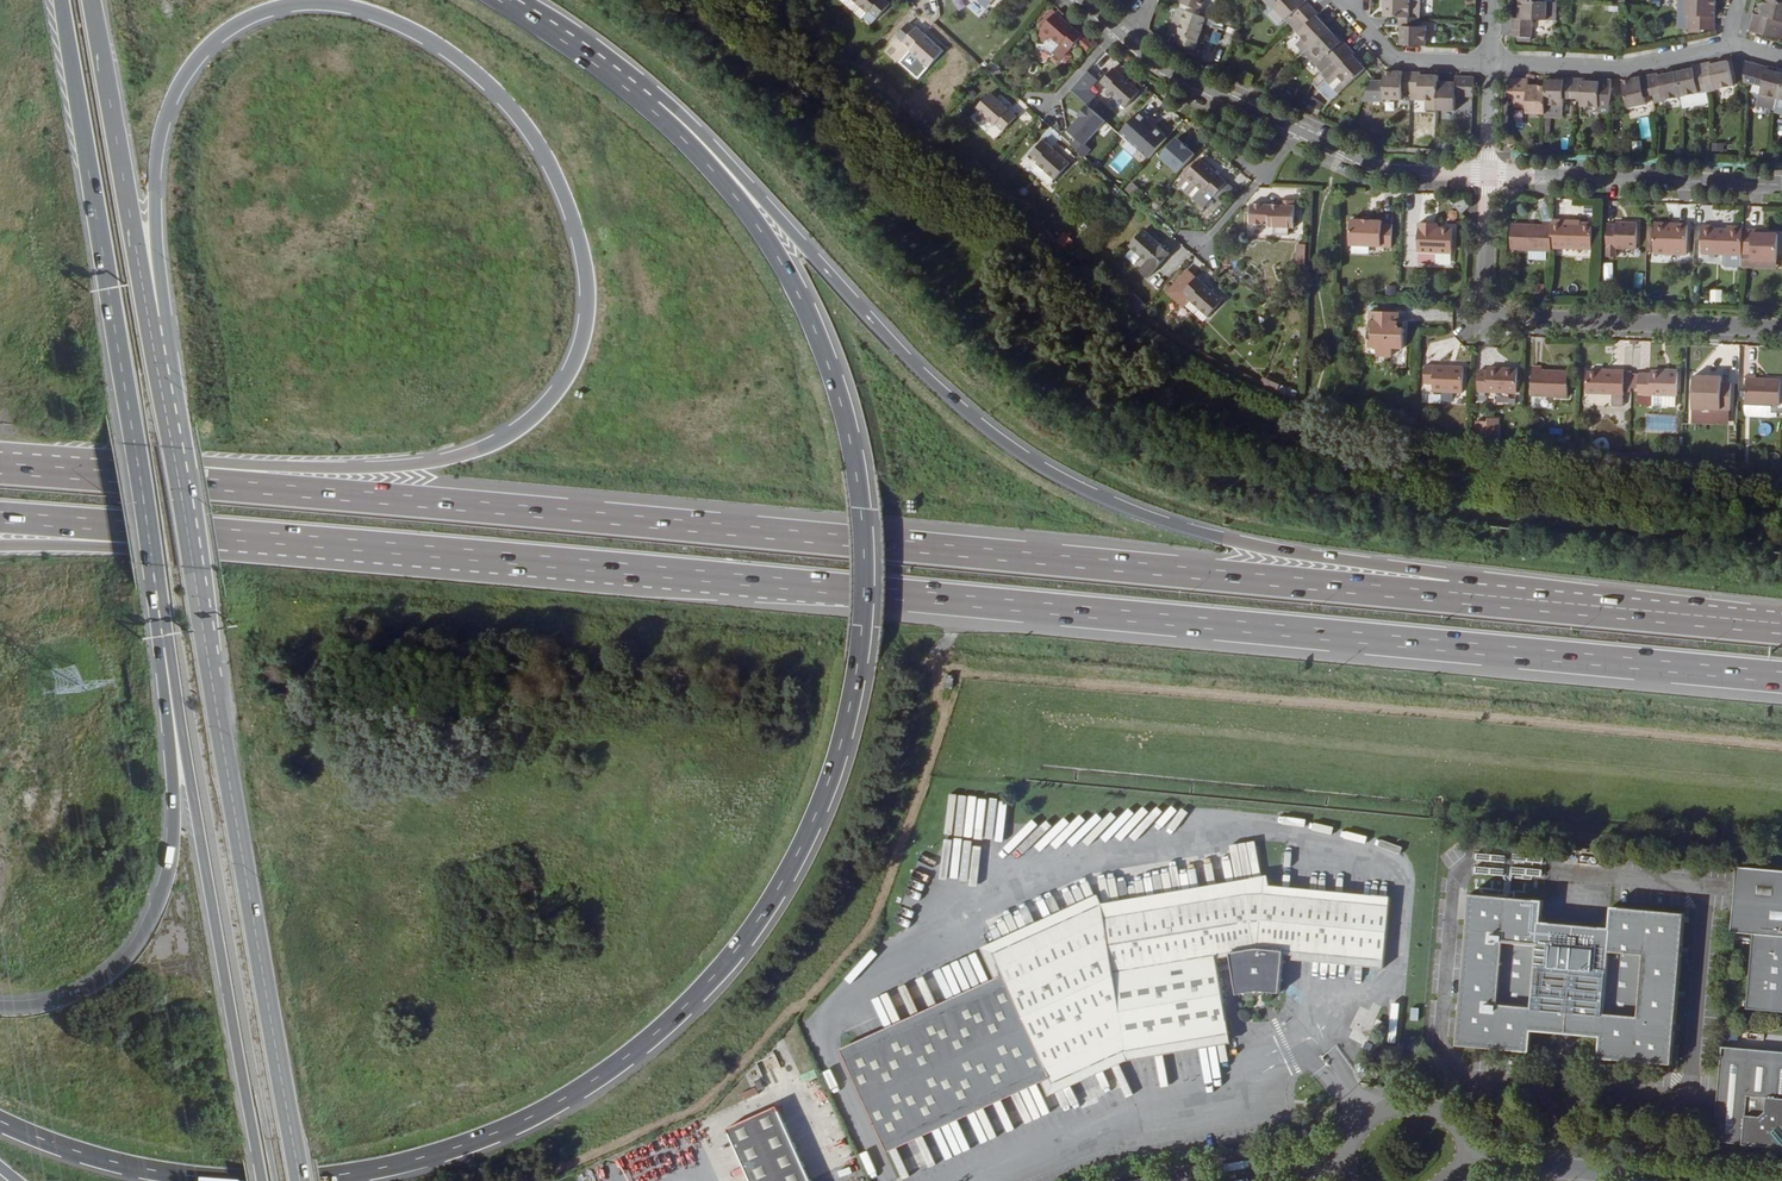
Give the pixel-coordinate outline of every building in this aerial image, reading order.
[(865,11),(853,0),(847,0),(844,3),(860,18),(865,11)] [(865,11),(866,12),(868,10),(876,17),(889,3),(886,0),(853,0),(865,11)] [(1183,10),(1197,15),(1203,0),(1180,0),(1179,4),(1185,6),(1183,10)] [(1297,20),(1312,6),(1306,0),(1281,0),(1275,6),(1287,19),(1292,14),(1297,20)] [(1420,17),(1420,0),(1385,0),(1384,15),(1399,15),(1419,17),(1420,17)] [(1678,14),(1686,15),(1687,0),(1678,0),(1678,14)] [(1715,0),(1687,0),(1686,15),(1688,15),(1688,29),(1714,30),(1715,0)] [(1761,14),(1756,13),(1751,30),(1781,39),(1781,2),(1776,0),(1764,0),(1761,14)] [(1520,19),(1513,18),(1512,37),(1533,38),(1534,19),(1558,20),(1558,2),(1553,2),(1520,1),(1520,19)] [(1297,44),(1304,51),(1310,45),(1329,28),(1317,15),(1319,14),(1312,6),(1297,20),(1304,27),(1299,32),(1304,38),(1297,44)] [(1183,10),(1175,7),(1167,30),(1176,33),(1183,10)] [(1183,10),(1176,33),(1177,34),(1174,42),(1193,49),(1204,17),(1197,15),(1183,10)] [(1042,28),(1054,39),(1060,45),(1052,53),(1065,64),(1072,58),(1066,53),(1077,40),(1088,50),(1093,43),(1083,34),(1056,11),(1048,20),(1043,27),(1042,28)] [(1401,43),(1425,44),(1426,27),(1418,26),(1419,17),(1399,15),(1399,26),(1402,26),(1401,43)] [(908,50),(927,67),(942,50),(916,26),(903,41),(909,48),(908,50)] [(1045,41),(1054,39),(1042,28),(1040,37),(1045,41)] [(1310,45),(1304,51),(1316,64),(1328,53),(1334,60),(1349,46),(1343,40),(1341,41),(1329,28),(1310,45)] [(1340,66),(1327,78),(1340,92),(1365,68),(1354,54),(1355,53),(1349,46),(1334,60),(1340,66)] [(1328,53),(1316,64),(1322,71),(1334,60),(1328,53)] [(1322,71),(1321,72),(1327,78),(1340,66),(1334,60),(1322,71)] [(1707,83),(1708,90),(1734,85),(1729,60),(1711,64),(1711,61),(1703,63),(1707,83)] [(1779,97),(1781,86),(1781,72),(1768,68),(1769,66),(1760,64),(1746,60),(1745,76),(1757,78),(1753,91),(1762,93),(1763,93),(1779,97)] [(1676,71),(1682,95),(1699,92),(1708,90),(1707,83),(1703,63),(1693,65),(1693,67),(1676,71)] [(1126,106),(1140,90),(1114,66),(1101,81),(1109,88),(1108,90),(1126,106)] [(1401,91),(1411,92),(1411,72),(1384,71),(1383,98),(1401,99),(1401,91)] [(1656,101),(1681,95),(1682,95),(1676,71),(1659,75),(1658,73),(1650,75),(1654,94),(1656,101)] [(1426,109),(1437,109),(1438,81),(1438,75),(1420,74),(1420,72),(1411,72),(1411,92),(1419,92),(1419,99),(1427,99),(1426,109)] [(1645,97),(1654,94),(1650,75),(1624,80),(1629,108),(1647,104),(1645,97)] [(1455,96),(1474,96),(1475,76),(1455,76),(1455,82),(1438,81),(1437,109),(1454,109),(1455,96)] [(1529,79),(1511,78),(1510,98),(1515,98),(1514,107),(1528,108),(1528,113),(1546,114),(1546,105),(1546,86),(1529,85),(1529,79)] [(1547,79),(1546,86),(1546,105),(1563,106),(1563,98),(1572,98),(1573,78),(1564,78),(1564,80),(1547,79)] [(1582,78),(1573,78),(1572,98),(1581,98),(1581,106),(1599,107),(1599,111),(1611,112),(1611,107),(1612,79),(1600,79),(1600,81),(1582,81),(1582,78)] [(990,93),(976,109),(994,125),(996,123),(1004,130),(1016,116),(990,93)] [(1760,103),(1777,107),(1779,97),(1763,93),(1760,103)] [(1063,130),(1073,138),(1068,145),(1084,157),(1091,149),(1084,143),(1104,119),(1084,104),(1063,130)] [(1348,106),(1343,116),(1350,119),(1354,109),(1348,106)] [(1166,137),(1137,111),(1117,132),(1146,159),(1166,137)] [(1641,138),(1651,136),(1648,116),(1637,118),(1641,138)] [(1195,154),(1178,138),(1161,156),(1179,172),(1195,154)] [(1037,163),(1055,180),(1070,163),(1044,139),(1031,154),(1038,161),(1037,163)] [(1701,142),(1701,159),(1709,160),(1710,142),(1701,142)] [(1110,165),(1119,172),(1132,157),(1123,150),(1110,165)] [(1207,189),(1215,196),(1228,182),(1201,158),(1187,174),(1206,191),(1207,189)] [(1209,202),(1215,196),(1207,189),(1206,191),(1187,174),(1182,179),(1209,202)] [(1105,185),(1117,194),(1122,189),(1110,179),(1105,185)] [(1454,206),(1462,214),(1470,207),(1462,198),(1454,206)] [(1294,227),(1295,205),(1281,205),(1269,204),(1252,203),(1251,222),(1269,223),(1269,226),(1274,226),(1294,227)] [(1572,221),(1552,220),(1552,222),(1552,248),(1592,250),(1593,225),(1582,225),(1571,224),(1572,221)] [(1512,249),(1551,251),(1552,248),(1552,222),(1544,222),(1544,225),(1513,224),(1512,249)] [(1370,223),(1363,223),(1350,223),(1350,248),(1391,249),(1392,227),(1382,227),(1382,224),(1370,223)] [(1429,229),(1429,224),(1418,223),(1417,253),(1436,253),(1452,254),(1454,254),(1454,230),(1438,229),(1429,229)] [(1607,226),(1606,256),(1617,256),(1617,249),(1636,249),(1637,224),(1616,223),(1616,226),(1607,226)] [(1676,228),(1655,228),(1654,254),(1687,255),(1688,226),(1676,225),(1676,228)] [(1703,254),(1742,256),(1742,254),(1743,231),(1728,230),(1714,229),(1714,226),(1704,225),(1703,254)] [(1149,277),(1170,252),(1144,229),(1130,244),(1147,260),(1140,269),(1149,277)] [(1742,256),(1741,268),(1752,269),(1752,260),(1778,261),(1779,235),(1766,234),(1753,234),(1754,231),(1743,231),(1742,254),(1742,256)] [(1307,265),(1308,246),(1300,245),(1299,265),(1307,265)] [(1452,254),(1436,253),(1436,265),(1451,265),(1452,254)] [(1752,260),(1752,269),(1777,270),(1778,261),(1752,260)] [(1185,290),(1198,276),(1191,270),(1178,284),(1185,290)] [(1209,316),(1224,299),(1198,276),(1185,290),(1190,295),(1188,296),(1209,316)] [(1188,296),(1190,295),(1178,284),(1172,290),(1184,301),(1188,296)] [(1388,289),(1388,298),(1397,298),(1397,290),(1388,289)] [(1709,290),(1709,302),(1721,301),(1721,289),(1709,290)] [(1139,295),(1127,308),(1130,311),(1142,298),(1139,295)] [(1137,317),(1148,304),(1142,298),(1130,311),(1137,317)] [(1398,328),(1399,325),(1399,314),(1370,313),(1370,329),(1373,333),(1372,340),(1369,343),(1369,349),(1375,349),(1377,351),(1377,357),(1393,358),(1393,349),(1403,349),(1404,331),(1401,330),(1398,328)] [(1464,368),(1424,366),(1423,384),(1433,384),(1433,392),(1463,393),(1464,368)] [(1543,367),(1534,367),(1533,397),(1568,399),(1569,372),(1542,372),(1543,367)] [(1489,371),(1479,371),(1478,392),(1517,394),(1519,370),(1489,368),(1489,371)] [(1679,372),(1661,371),(1652,371),(1652,374),(1640,374),(1639,405),(1651,406),(1651,395),(1677,396),(1678,396),(1679,372)] [(1615,374),(1600,373),(1588,373),(1587,394),(1614,395),(1614,407),(1624,407),(1626,373),(1615,372),(1615,374)] [(1269,375),(1267,379),(1282,386),(1284,382),(1269,375)] [(1756,376),(1748,375),(1747,404),(1780,405),(1781,380),(1756,379),(1756,376)] [(1712,377),(1705,377),(1694,376),(1693,409),(1703,409),(1710,410),(1730,410),(1731,384),(1723,383),(1723,378),(1712,377)] [(1267,379),(1264,387),(1279,393),(1282,386),(1267,379)] [(1457,402),(1457,394),(1444,394),(1444,403),(1457,402)] [(1651,395),(1651,406),(1677,407),(1677,396),(1651,395)] [(1703,409),(1693,409),(1692,421),(1730,422),(1730,410),(1710,410),(1703,409)] [(1476,432),(1488,433),(1489,423),(1477,422),(1476,432)] [(1000,839),(1005,801),(958,794),(953,833),(968,835),(969,824),(968,824),(970,807),(986,809),(983,837),(1000,839)] [(1734,871),(1735,863),(1727,862),(1726,871),(1734,871)] [(1739,872),(1733,937),(1756,940),(1749,1013),(1781,1017),(1781,876),(1739,872)] [(1127,1056),(1236,1035),(1226,970),(1229,969),(1227,958),(1238,957),(1245,995),(1266,992),(1286,995),(1289,955),(1298,956),(1298,960),(1390,970),(1398,899),(1278,886),(1277,875),(1112,903),(1107,894),(994,944),(1008,974),(1003,976),(1045,1066),(1052,1063),(1061,1084),(1127,1056)] [(1104,887),(986,939),(1003,976),(1008,974),(994,944),(1107,894),(1104,887)] [(1599,1064),(1675,1071),(1689,918),(1616,911),(1613,932),(1545,925),(1547,904),(1472,896),(1457,1050),(1532,1058),(1534,1037),(1602,1044),(1599,1064)] [(995,970),(945,993),(843,1040),(847,1048),(949,1001),(1003,976),(986,939),(982,941),(995,970)] [(887,1138),(990,1091),(1045,1066),(1003,976),(949,1001),(847,1048),(887,1138)] [(1049,1074),(1057,1094),(1131,1061),(1237,1044),(1236,1035),(1127,1056),(1061,1084),(1052,1063),(1045,1066),(1049,1074)] [(1713,1148),(1781,1155),(1781,1058),(1722,1052),(1713,1148)] [(1045,1066),(990,1091),(887,1138),(891,1145),(994,1099),(1049,1074),(1045,1066)] [(782,1106),(733,1126),(757,1180),(815,1180),(782,1106)]
